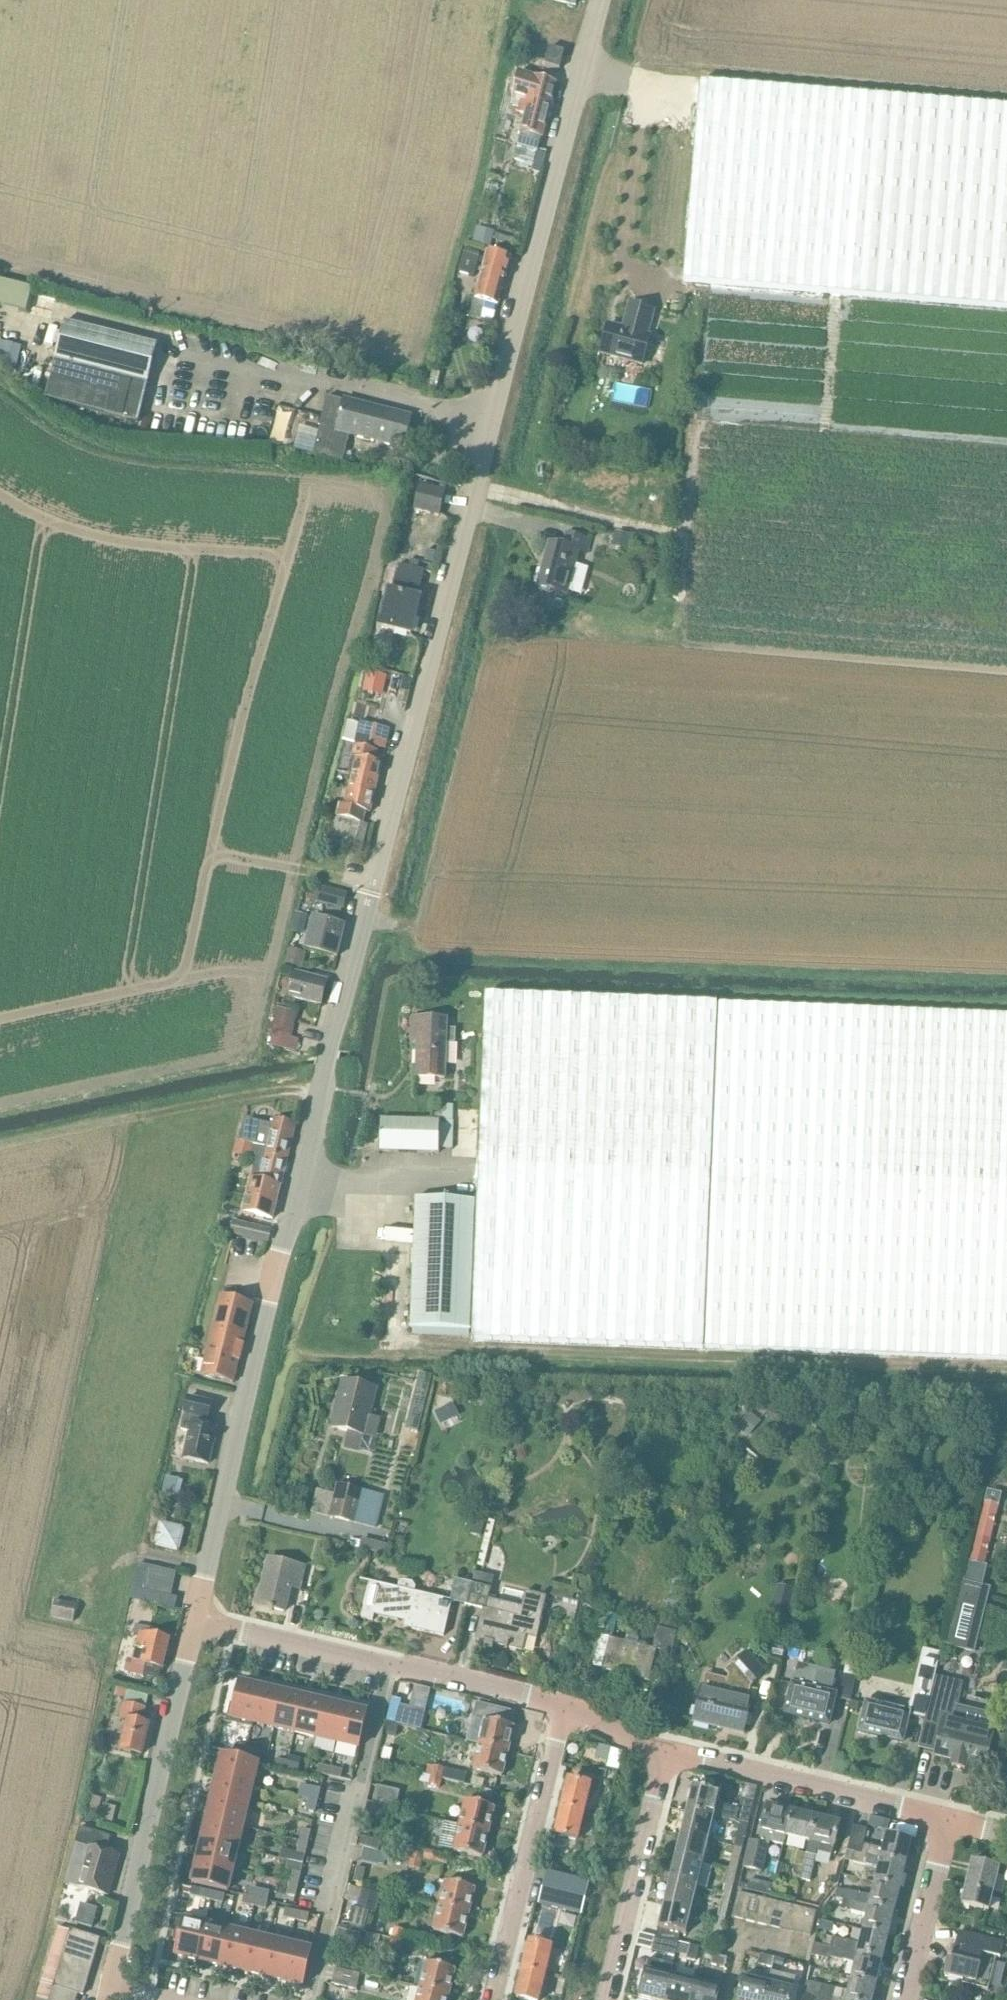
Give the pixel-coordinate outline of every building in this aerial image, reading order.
[(558,70),(562,54),(548,51),(545,67),(558,70)] [(555,85),(518,75),(512,99),(522,102),(518,115),(524,117),(516,147),(535,152),(538,140),(542,141),(555,85)] [(699,83),(683,283),(828,294),(843,94),(699,83)] [(827,296),(1006,310),(1006,108),(843,94),(828,294),(827,296)] [(481,229),(477,245),(509,253),(513,238),(481,229)] [(475,277),(480,253),(464,248),(458,268),(458,273),(475,277)] [(497,308),(510,260),(486,253),(473,301),(474,302),(470,318),(480,321),(484,304),(497,308)] [(27,313),(32,288),(0,281),(0,307),(27,313)] [(646,336),(653,311),(630,304),(623,329),(608,325),(600,353),(643,365),(650,337),(646,336)] [(54,362),(45,400),(137,423),(146,385),(148,386),(157,346),(148,344),(64,322),(54,362)] [(326,399),(312,458),(342,465),(349,436),(404,450),(411,417),(343,400),(343,401),(327,398),(326,399)] [(439,516),(445,493),(421,487),(415,510),(439,516)] [(587,555),(590,542),(565,535),(562,547),(549,544),(537,588),(567,596),(578,552),(587,555)] [(427,550),(424,562),(433,564),(436,553),(427,550)] [(417,601),(424,573),(398,567),(391,594),(390,594),(381,627),(410,634),(419,602),(417,601)] [(384,697),(389,676),(368,671),(363,692),(384,697)] [(403,678),(401,689),(409,691),(411,680),(403,678)] [(350,776),(378,784),(382,764),(376,763),(379,752),(369,750),(369,747),(385,751),(389,731),(360,725),(351,759),(354,760),(350,776)] [(371,813),(378,784),(350,776),(343,806),(339,805),(335,819),(352,823),(347,844),(361,846),(366,826),(362,825),(366,812),(371,813)] [(343,911),(348,894),(321,887),(317,904),(343,911)] [(337,958),(344,926),(312,919),(305,950),(337,958)] [(302,972),(306,954),(288,950),(284,968),(302,972)] [(322,1005),(328,981),(295,973),(289,997),(322,1005)] [(470,1339),(703,1349),(863,1356),(1006,1359),(1006,1017),(878,1013),(716,1006),(484,996),(479,1116),(479,1129),(477,1166),(476,1190),(476,1202),(470,1339)] [(271,1033),(290,1039),(297,1011),(278,1007),(271,1033)] [(455,1044),(456,1031),(446,1031),(446,1022),(414,1021),(413,1036),(418,1036),(417,1078),(445,1079),(446,1044),(455,1044)] [(451,1152),(452,1107),(441,1107),(440,1117),(432,1117),(432,1122),(380,1121),(379,1153),(440,1155),(440,1152),(451,1152)] [(240,1141),(240,1142),(247,1144),(252,1145),(268,1148),(266,1155),(287,1160),(295,1127),(274,1123),(273,1125),(245,1119),(240,1141)] [(237,1141),(234,1155),(235,1155),(249,1158),(251,1149),(252,1145),(247,1144),(240,1142),(238,1142),(237,1141)] [(250,1180),(242,1214),(272,1221),(280,1187),(281,1187),(285,1169),(287,1160),(266,1155),(268,1148),(252,1145),(251,1149),(249,1158),(248,1160),(254,1162),(250,1180)] [(415,1200),(410,1329),(470,1332),(475,1202),(415,1200)] [(266,1244),(269,1232),(233,1224),(230,1236),(266,1244)] [(239,1362),(243,1346),(242,1346),(253,1305),(221,1297),(201,1376),(233,1384),(238,1362),(239,1362)] [(376,1440),(381,1419),(368,1416),(375,1390),(342,1382),(330,1430),(363,1438),(363,1437),(376,1440)] [(615,1388),(612,1399),(624,1402),(627,1391),(615,1388)] [(208,1420),(211,1404),(188,1399),(183,1416),(184,1416),(182,1431),(189,1433),(183,1461),(208,1466),(216,1430),(205,1427),(207,1420),(208,1420)] [(452,1403),(434,1412),(440,1424),(458,1416),(452,1403)] [(739,1427),(738,1428),(749,1437),(761,1422),(750,1412),(748,1416),(739,1427)] [(812,1430),(808,1442),(818,1446),(823,1434),(812,1430)] [(384,1498),(362,1493),(337,1487),(334,1497),(316,1493),(311,1514),(328,1519),(348,1524),(365,1527),(377,1530),(384,1498)] [(986,1491),(984,1499),(994,1501),(996,1494),(986,1491)] [(975,1537),(969,1562),(983,1565),(989,1540),(990,1540),(998,1506),(999,1504),(983,1501),(975,1537)] [(481,1537),(484,1523),(473,1520),(469,1534),(481,1537)] [(156,1546),(178,1551),(183,1529),(161,1524),(156,1546)] [(300,1594),(305,1569),(267,1560),(256,1607),(286,1614),(291,1592),(300,1594)] [(138,1565),(133,1589),(146,1592),(159,1595),(172,1598),(177,1574),(148,1567),(138,1565)] [(473,1587),(469,1606),(482,1609),(475,1642),(484,1644),(483,1650),(492,1652),(493,1646),(522,1652),(525,1639),(535,1642),(540,1623),(547,1597),(525,1592),(522,1607),(488,1600),(490,1591),(494,1577),(476,1573),(473,1587)] [(676,1574),(673,1586),(688,1590),(691,1578),(676,1574)] [(469,1606),(473,1587),(455,1582),(450,1601),(413,1593),(415,1588),(412,1583),(404,1581),(399,1584),(398,1589),(360,1581),(360,1582),(369,1584),(362,1617),(373,1620),(374,1614),(406,1622),(404,1628),(415,1631),(444,1637),(452,1602),(469,1606)] [(959,1581),(943,1645),(973,1652),(989,1589),(959,1581)] [(774,1604),(771,1618),(784,1620),(786,1621),(793,1589),(778,1586),(774,1604)] [(552,1588),(551,1594),(572,1599),(574,1593),(552,1588)] [(670,1595),(666,1607),(683,1612),(687,1600),(670,1595)] [(73,1623),(76,1606),(54,1602),(51,1619),(73,1623)] [(599,1637),(592,1668),(649,1682),(657,1652),(672,1655),(677,1634),(679,1625),(662,1620),(660,1630),(658,1629),(653,1650),(636,1646),(624,1643),(612,1640),(618,1616),(605,1613),(599,1637)] [(127,1659),(123,1672),(143,1677),(143,1676),(146,1666),(159,1669),(160,1670),(163,1670),(170,1641),(170,1639),(149,1633),(150,1629),(135,1625),(132,1634),(138,1636),(132,1661),(127,1659)] [(747,1697),(749,1688),(752,1685),(752,1684),(765,1672),(745,1652),(724,1672),(728,1676),(724,1690),(702,1685),(701,1690),(693,1721),(722,1728),(723,1724),(743,1729),(751,1698),(747,1697)] [(865,1701),(857,1735),(903,1745),(909,1717),(924,1720),(934,1676),(936,1677),(940,1656),(923,1652),(912,1705),(900,1709),(865,1701)] [(818,1677),(802,1673),(802,1676),(798,1676),(796,1685),(790,1684),(782,1720),(829,1731),(836,1700),(838,1694),(836,1694),(837,1690),(829,1688),(828,1693),(825,1692),(828,1683),(817,1680),(818,1677)] [(843,1675),(838,1699),(850,1701),(855,1678),(843,1675)] [(934,1676),(924,1720),(926,1721),(942,1724),(936,1753),(935,1755),(935,1758),(951,1762),(950,1767),(976,1773),(978,1765),(985,1766),(985,1764),(991,1765),(996,1738),(991,1737),(992,1733),(996,1715),(957,1706),(960,1695),(960,1694),(963,1683),(937,1677),(936,1677),(934,1676)] [(252,1724),(261,1688),(239,1683),(234,1705),(230,1704),(228,1716),(231,1717),(229,1722),(229,1723),(252,1728),(253,1724),(252,1724)] [(274,1729),(282,1693),(261,1688),(252,1724),(253,1724),(274,1729)] [(115,1690),(113,1698),(124,1700),(125,1692),(115,1690)] [(295,1734),(303,1698),(282,1693),(274,1729),(295,1734)] [(316,1738),(324,1703),(303,1698),(295,1734),(316,1738)] [(337,1743),(345,1708),(324,1703),(316,1738),(337,1743)] [(118,1718),(118,1720),(125,1722),(118,1751),(142,1756),(149,1725),(142,1724),(146,1709),(145,1709),(141,1708),(121,1704),(118,1718)] [(476,1704),(466,1742),(472,1744),(478,1745),(508,1752),(513,1727),(510,1727),(511,1726),(514,1713),(476,1704)] [(345,1708),(337,1743),(358,1748),(367,1713),(345,1708)] [(388,1723),(386,1732),(396,1735),(398,1726),(388,1723)] [(478,1745),(472,1770),(502,1777),(507,1753),(508,1752),(478,1745)] [(245,1757),(247,1749),(235,1746),(233,1754),(245,1757)] [(247,1749),(245,1757),(257,1759),(258,1751),(247,1749)] [(384,1749),(381,1760),(389,1762),(392,1751),(384,1749)] [(608,1762),(611,1752),(599,1749),(597,1759),(608,1762)] [(217,1777),(252,1785),(257,1764),(222,1755),(217,1777)] [(286,1770),(288,1762),(276,1760),(274,1767),(286,1770)] [(288,1762),(286,1770),(298,1773),(300,1765),(288,1762)] [(329,1776),(331,1768),(319,1766),(317,1773),(329,1776)] [(428,1788),(440,1790),(444,1769),(427,1766),(425,1775),(431,1776),(428,1787),(428,1788)] [(331,1768),(329,1776),(340,1779),(342,1771),(331,1768)] [(247,1807),(252,1785),(217,1777),(212,1798),(247,1807)] [(562,1807),(583,1812),(589,1784),(568,1779),(562,1807)] [(310,1799),(317,1801),(320,1789),(312,1787),(310,1799)] [(376,1787),(372,1802),(395,1807),(399,1792),(376,1787)] [(692,1790),(686,1811),(714,1819),(715,1819),(735,1823),(738,1811),(717,1806),(720,1795),(701,1790),(692,1788),(692,1790)] [(242,1828),(247,1807),(212,1798),(207,1820),(242,1828)] [(315,1813),(317,1801),(310,1799),(307,1811),(315,1813)] [(739,1824),(739,1825),(748,1828),(754,1802),(741,1800),(738,1811),(735,1823),(735,1824),(739,1824)] [(464,1801),(458,1826),(489,1834),(495,1808),(464,1801)] [(364,1819),(378,1821),(381,1806),(367,1803),(364,1819)] [(103,1804),(99,1821),(112,1824),(115,1807),(103,1804)] [(785,1837),(792,1812),(767,1806),(758,1843),(750,1841),(743,1869),(761,1873),(768,1845),(770,1845),(770,1843),(783,1846),(785,1837)] [(576,1840),(583,1812),(562,1807),(555,1835),(576,1840)] [(709,1841),(714,1819),(686,1811),(681,1834),(709,1841)] [(810,1843),(816,1818),(792,1812),(785,1837),(810,1843)] [(870,1816),(868,1826),(877,1828),(880,1818),(870,1816)] [(816,1818),(810,1843),(834,1849),(840,1824),(816,1818)] [(237,1849),(242,1828),(207,1820),(202,1841),(237,1849)] [(444,1824),(438,1849),(452,1852),(483,1859),(489,1835),(489,1834),(458,1826),(444,1823),(444,1824)] [(742,1850),(748,1828),(739,1825),(733,1848),(742,1850)] [(878,1860),(905,1867),(912,1841),(885,1834),(881,1849),(863,1845),(867,1830),(853,1827),(847,1852),(854,1854),(878,1861),(878,1860)] [(76,1845),(64,1884),(77,1888),(78,1888),(108,1897),(119,1856),(107,1853),(111,1838),(82,1829),(80,1829),(76,1844),(76,1845)] [(300,1841),(307,1843),(310,1831),(302,1829),(300,1841)] [(703,1865),(709,1841),(681,1834),(675,1858),(703,1865)] [(363,1835),(359,1846),(364,1847),(379,1851),(380,1846),(379,1846),(381,1840),(363,1835)] [(232,1870),(237,1849),(202,1841),(197,1862),(232,1870)] [(305,1855),(307,1843),(300,1841),(297,1853),(305,1855)] [(361,1861),(385,1866),(388,1854),(379,1852),(379,1851),(364,1847),(361,1861)] [(447,1866),(449,1855),(426,1851),(413,1848),(412,1850),(411,1858),(409,1868),(421,1871),(424,1860),(447,1866)] [(737,1874),(742,1850),(733,1848),(728,1871),(737,1874)] [(802,1869),(805,1854),(796,1852),(793,1867),(802,1869)] [(900,1890),(905,1867),(878,1860),(878,1861),(854,1854),(847,1852),(844,1861),(865,1866),(876,1868),(872,1884),(900,1890)] [(802,1869),(799,1881),(810,1884),(816,1857),(806,1854),(802,1869)] [(998,1856),(996,1867),(971,1862),(961,1904),(988,1910),(997,1868),(1006,1871),(1006,1858),(998,1856)] [(697,1888),(703,1865),(675,1858),(669,1881),(697,1888)] [(227,1892),(232,1870),(197,1862),(192,1883),(227,1892)] [(355,1874),(354,1881),(362,1883),(363,1876),(365,1869),(357,1868),(355,1874)] [(731,1896),(737,1874),(728,1871),(722,1894),(731,1896)] [(290,1883),(298,1885),(300,1873),(293,1872),(290,1883)] [(543,1888),(539,1905),(560,1910),(581,1915),(589,1882),(566,1876),(562,1893),(543,1888)] [(691,1912),(697,1888),(669,1881),(663,1905),(691,1912)] [(439,1908),(469,1915),(475,1889),(445,1882),(439,1908)] [(295,1897),(298,1885),(290,1883),(287,1895),(295,1897)] [(761,1883),(758,1894),(770,1896),(772,1886),(761,1883)] [(894,1914),(900,1890),(872,1884),(869,1897),(845,1891),(842,1902),(856,1905),(867,1908),(894,1914)] [(201,1890),(199,1898),(211,1900),(213,1892),(201,1890)] [(357,1903),(356,1908),(369,1911),(375,1913),(380,1895),(361,1890),(357,1903)] [(213,1892),(211,1900),(223,1903),(225,1895),(213,1892)] [(726,1920),(731,1896),(722,1894),(717,1918),(726,1920)] [(744,1922),(750,1897),(737,1894),(731,1919),(744,1922)] [(254,1906),(256,1898),(244,1896),(242,1904),(254,1906)] [(756,1924),(762,1900),(750,1897),(744,1922),(756,1924)] [(256,1898),(254,1906),(266,1909),(267,1901),(256,1898)] [(768,1927),(774,1903),(762,1900),(756,1924),(768,1927)] [(780,1930),(786,1905),(774,1903),(768,1927),(780,1930)] [(685,1936),(691,1912),(663,1905),(657,1929),(685,1936)] [(792,1933),(798,1908),(786,1905),(780,1930),(792,1933)] [(463,1940),(469,1915),(439,1908),(433,1933),(463,1940)] [(798,1908),(792,1933),(810,1937),(815,1912),(798,1908)] [(867,1908),(861,1932),(888,1938),(894,1914),(867,1908)] [(295,1920),(297,1912),(285,1910),(283,1917),(295,1920)] [(297,1912),(295,1920),(307,1923),(308,1915),(309,1915),(297,1912)] [(205,1925),(206,1925),(207,1921),(184,1915),(184,1916),(183,1922),(179,1921),(177,1933),(180,1933),(175,1955),(197,1961),(205,1925)] [(720,1944),(726,1920),(717,1918),(711,1942),(720,1944)] [(817,1934),(824,1936),(828,1923),(820,1921),(817,1934)] [(226,1930),(206,1925),(205,1925),(197,1961),(218,1966),(226,1930)] [(43,1975),(40,1984),(54,1988),(76,1995),(82,1997),(100,1940),(70,1931),(70,1932),(57,1928),(43,1975)] [(391,1939),(402,1941),(405,1931),(394,1928),(391,1939)] [(239,1971),(247,1935),(226,1930),(218,1966),(239,1971)] [(882,1962),(888,1938),(861,1932),(858,1945),(833,1939),(831,1949),(882,1962)] [(998,1958),(1002,1944),(957,1933),(951,1958),(948,1957),(944,1975),(961,1979),(960,1984),(974,1987),(988,1991),(996,1958),(998,1958)] [(260,1975),(268,1940),(247,1935),(239,1971),(260,1975)] [(677,1950),(679,1943),(655,1938),(652,1950),(675,1956),(677,1950)] [(400,1952),(402,1941),(391,1939),(388,1949),(400,1952)] [(281,1980),(289,1945),(268,1940),(260,1975),(281,1980)] [(523,1972),(545,1977),(552,1948),(530,1942),(523,1972)] [(679,1943),(677,1950),(687,1953),(686,1959),(697,1962),(700,1948),(679,1943)] [(289,1945),(281,1980),(303,1986),(311,1950),(289,1945)] [(877,1985),(882,1962),(831,1949),(828,1958),(853,1965),(850,1979),(876,1985),(877,1985)] [(771,1969),(774,1958),(760,1955),(758,1966),(771,1969)] [(726,1970),(728,1959),(713,1956),(711,1967),(726,1970)] [(774,1958),(771,1969),(785,1972),(788,1962),(774,1958)] [(671,1976),(673,1966),(648,1960),(639,1999),(640,1999),(665,1999),(671,1976)] [(419,1989),(450,1996),(456,1970),(425,1963),(419,1989)] [(357,1992),(361,1975),(335,1969),(331,1985),(357,1992)] [(545,1977),(523,1972),(516,1999),(520,1999),(539,1999),(545,1977)] [(769,1978),(759,1975),(757,1981),(742,1978),(737,1999),(764,1999),(769,1978)] [(696,1982),(671,1976),(665,1999),(691,1999),(696,1982)] [(764,1999),(790,1999),(793,1990),(778,1986),(779,1981),(769,1978),(764,1999)] [(845,1999),(873,1999),(876,1985),(850,1979),(845,1999)] [(691,1999),(717,1999),(720,1988),(696,1982),(691,1999)] [(35,1999),(50,1999),(54,1988),(40,1984),(35,1999)] [(50,1999),(74,1999),(76,1995),(54,1988),(50,1999)] [(450,1996),(419,1989),(416,1999),(449,1999),(450,1996)]
